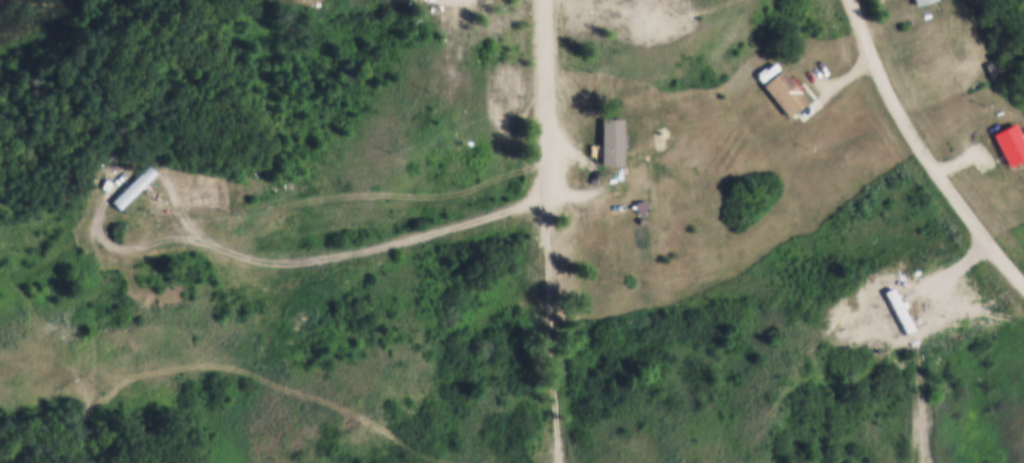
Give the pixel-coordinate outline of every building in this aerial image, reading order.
[(761,82),(780,67),(805,98),(785,114),(761,82)] [(598,116),(620,115),(621,162),(599,162),(598,116)] [(1015,120),(1023,139),(1023,155),(1009,162),(994,131),(1015,120)] [(147,164),(155,173),(116,207),(109,198),(147,164)] [(634,198),(646,197),(647,208),(635,209),(634,198)]
